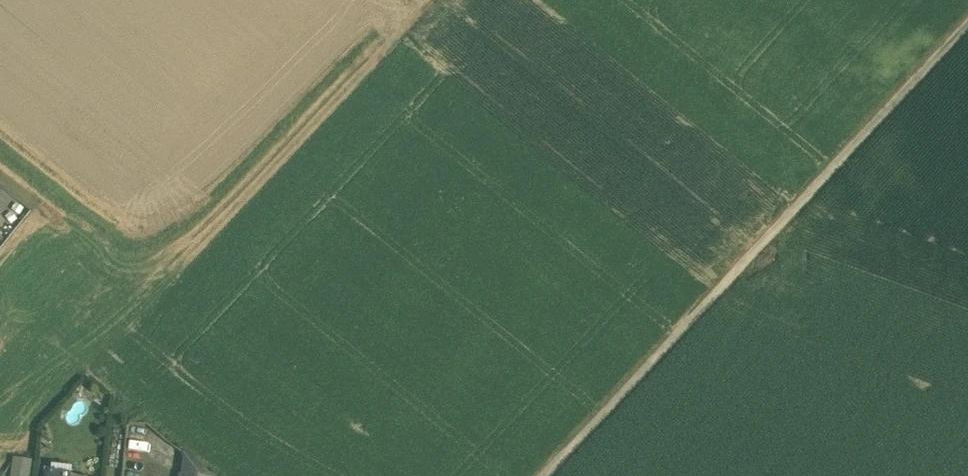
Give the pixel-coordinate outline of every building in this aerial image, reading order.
[(183,454),(180,475),(211,475),(183,454)] [(10,475),(30,475),(31,458),(11,457),(10,475)]
